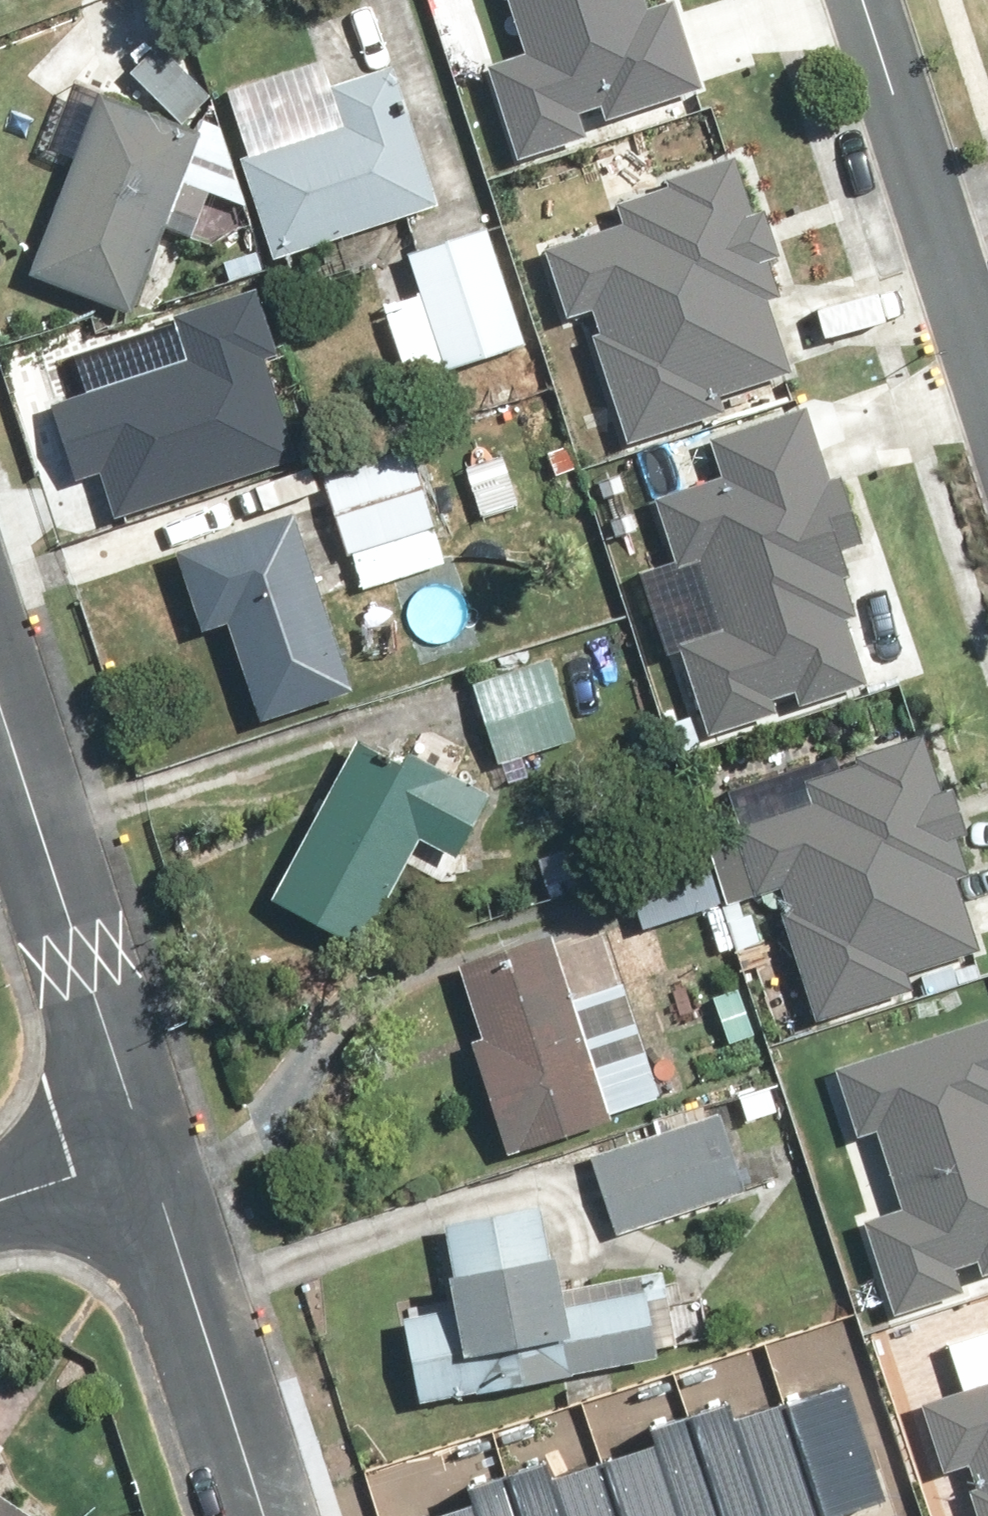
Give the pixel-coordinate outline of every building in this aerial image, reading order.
[(493,63),(474,69),(500,154),(682,99),(656,14),(629,22),(622,0),(474,0),(493,63)] [(329,125),(229,157),(261,257),(426,204),(380,63),(316,83),(329,125)] [(169,180),(188,130),(86,91),(16,274),(119,313),(152,226),(179,237),(197,190),(169,180)] [(613,228),(535,251),(554,317),(579,310),(617,440),(710,413),(703,390),(775,369),(753,297),(771,292),(733,157),(659,178),(662,190),(607,206),(613,228)] [(475,227),(396,253),(409,291),(373,303),(399,381),(514,342),(475,227)] [(50,394),(72,468),(105,458),(119,505),(296,452),(265,351),(282,346),(261,277),(181,301),(196,350),(50,394)] [(817,483),(796,411),(701,439),(713,481),(646,500),(664,564),(674,561),(696,638),(668,646),(691,730),(858,683),(822,556),(852,547),(833,478),(817,483)] [(400,444),(310,472),(336,554),(342,552),(354,589),(438,562),(400,444)] [(302,579),(280,513),(161,552),(187,630),(213,621),(246,721),(340,690),(309,599),(328,593),(322,573),(302,579)] [(541,659),(463,683),(488,763),(566,739),(541,659)] [(743,894),(765,887),(803,1019),(894,993),(888,974),(965,951),(943,874),(964,868),(940,786),(925,790),(908,733),(849,751),(852,760),(796,776),(805,804),(723,828),(743,894)] [(382,759),(342,738),(257,897),(349,946),(407,839),(441,857),(475,794),(388,747),(382,759)] [(551,851),(527,858),(535,887),(559,880),(551,851)] [(696,864),(620,886),(632,927),(708,905),(696,864)] [(560,998),(538,933),(444,964),(468,1036),(454,1041),(492,1154),(600,1118),(598,1114),(652,1096),(614,980),(560,998)] [(734,986),(708,995),(723,1042),(750,1033),(734,986)] [(821,1073),(870,1221),(853,1226),(882,1315),(987,1281),(987,1018),(821,1073)] [(761,1089),(732,1098),(740,1122),(769,1113),(761,1089)] [(709,1114),(582,1155),(607,1232),(734,1191),(709,1114)] [(389,1316),(405,1402),(644,1356),(642,1347),(664,1343),(650,1270),(542,1290),(526,1205),(432,1223),(441,1269),(424,1272),(431,1308),(389,1316)] [(842,1329),(757,1356),(788,1456),(874,1429),(842,1329)] [(951,1459),(968,1515),(987,1515),(987,1378),(911,1401),(930,1465),(951,1459)] [(648,1503),(660,1479),(572,1433),(533,1446),(497,1515),(673,1515),(648,1503)] [(0,1478),(0,1515),(57,1515),(0,1478)]
